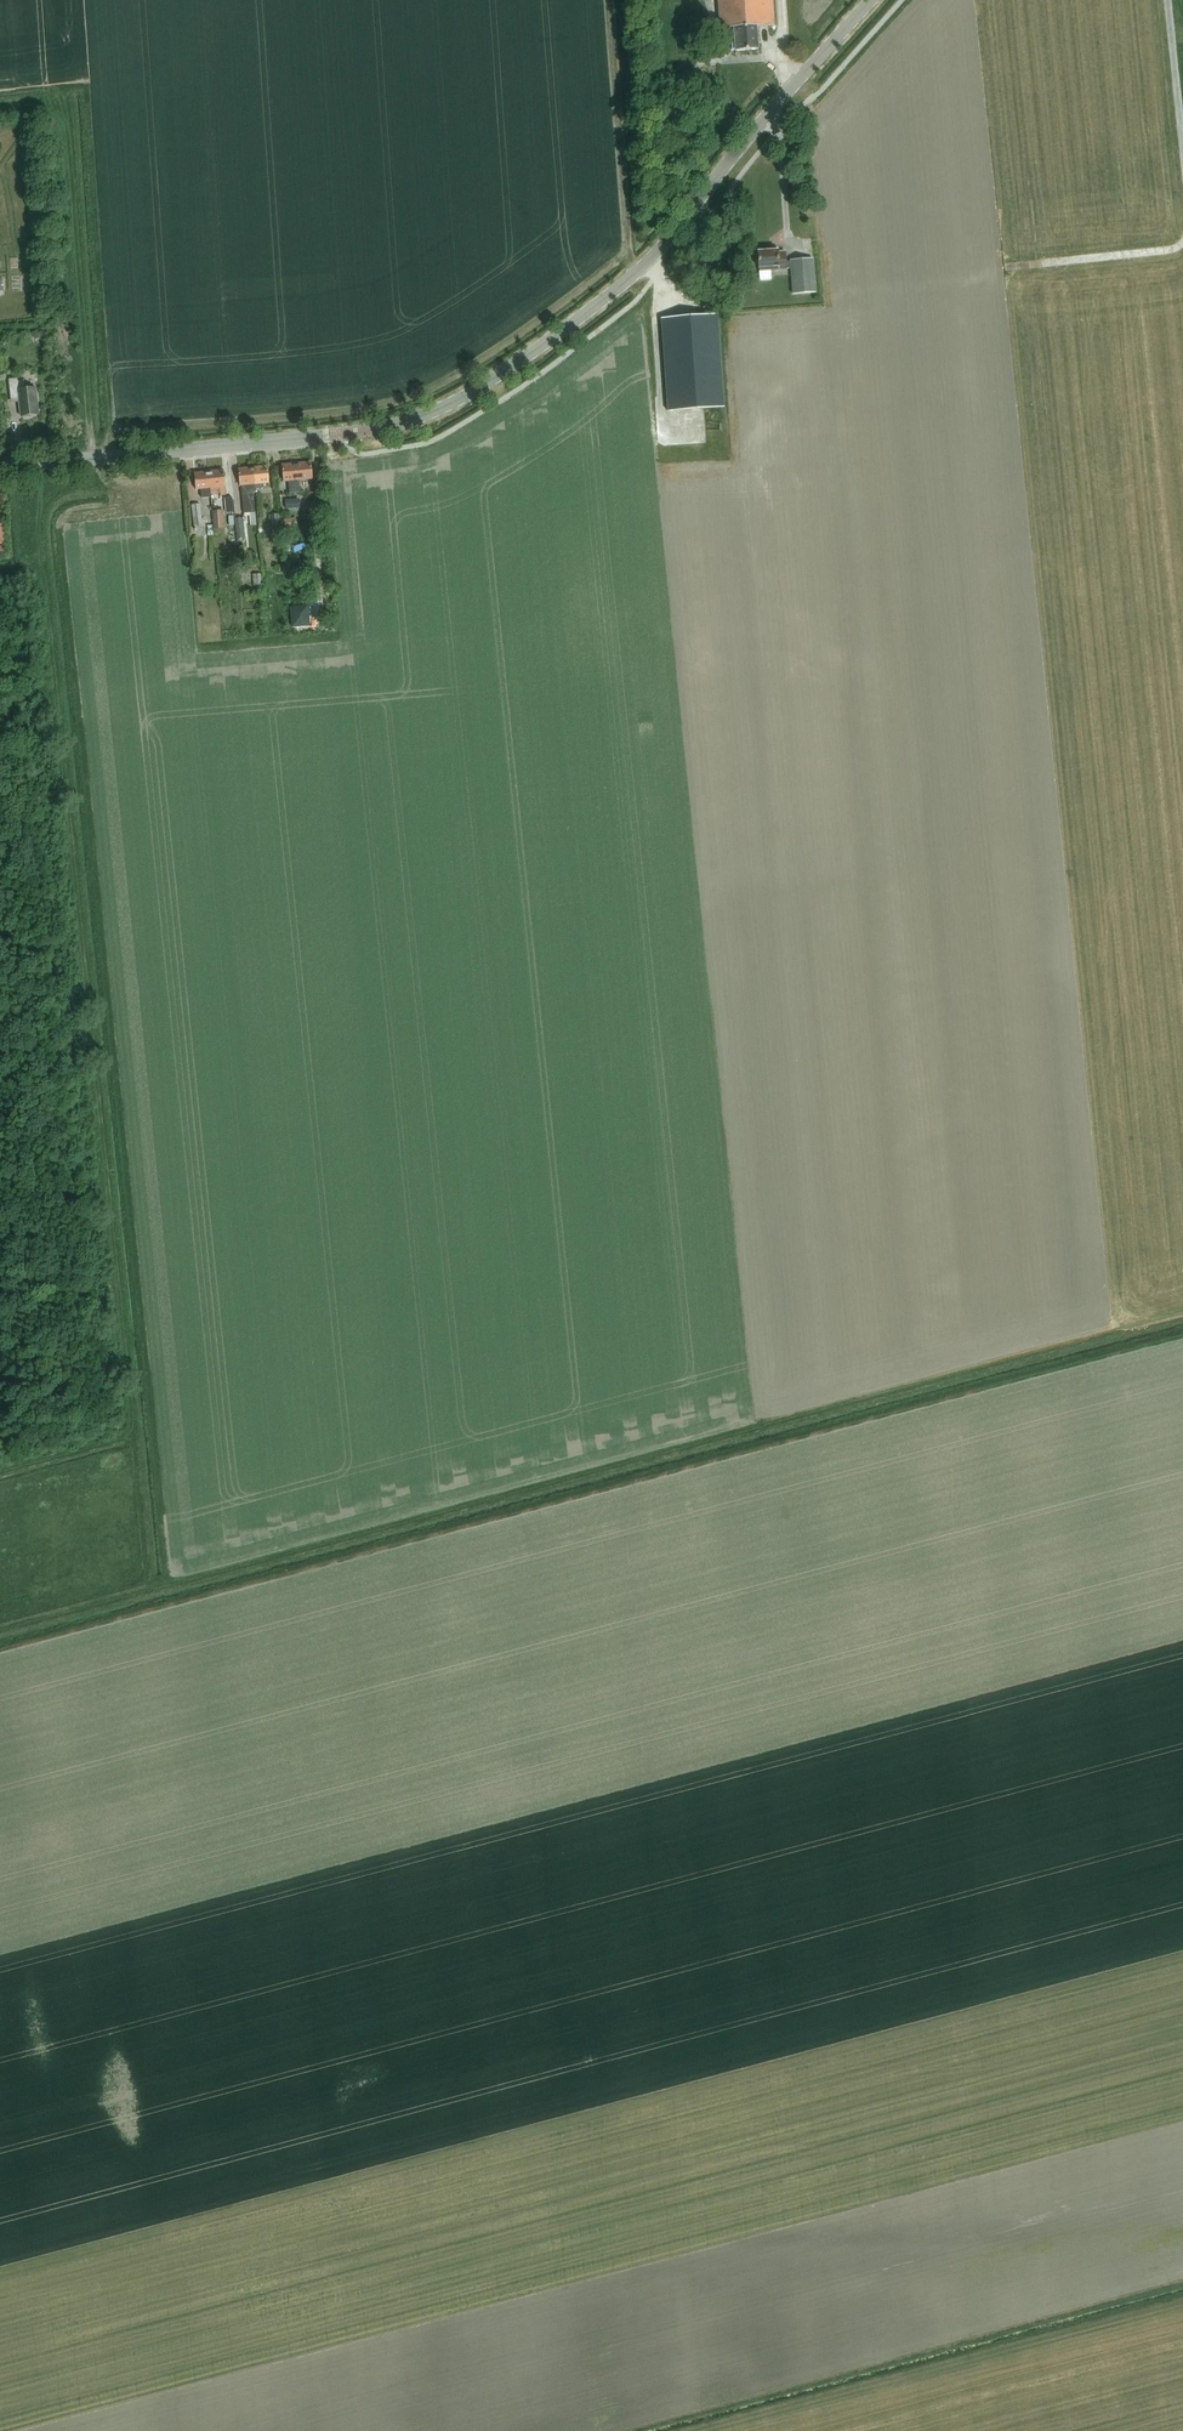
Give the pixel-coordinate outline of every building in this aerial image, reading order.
[(773,26),(771,0),(713,0),(713,1),(718,0),(720,30),(733,29),(735,52),(757,50),(755,27),(773,26)] [(758,272),(770,272),(789,270),(791,295),(814,294),(812,260),(789,262),(790,263),(785,263),(784,253),(778,253),(778,251),(757,253),(758,272)] [(717,316),(661,320),(668,412),(723,408),(717,316)] [(38,330),(33,334),(37,340),(42,336),(38,330)] [(18,378),(9,379),(11,399),(19,398),(21,416),(23,416),(23,418),(31,417),(31,415),(39,414),(36,388),(25,389),(25,380),(18,381),(18,378)] [(282,465),(284,481),(288,481),(290,493),(299,492),(298,480),(313,479),(311,462),(282,465)] [(254,484),(255,488),(264,487),(264,483),(269,483),(268,466),(253,467),(254,484)] [(255,493),(255,488),(254,484),(253,467),(238,469),(240,485),(241,485),(242,494),(244,513),(249,513),(250,526),(256,525),(253,493),(255,493)] [(221,496),(226,495),(224,470),(209,472),(211,494),(220,493),(221,496)] [(212,497),(211,494),(209,472),(194,473),(196,490),(201,489),(202,498),(212,497)] [(232,498),(225,498),(226,512),(234,512),(233,499),(232,498)] [(301,508),(300,500),(285,501),(286,509),(301,508)] [(200,505),(192,506),(194,528),(203,527),(200,505)] [(214,529),(224,528),(223,510),(214,511),(214,529)] [(281,542),(279,516),(271,516),(273,543),(281,542)] [(285,527),(298,526),(297,517),(284,519),(285,527)] [(243,519),(235,519),(237,539),(245,539),(243,519)] [(253,551),(244,551),(244,560),(253,559),(253,551)] [(253,587),(261,586),(261,574),(253,575),(253,579),(253,587)] [(293,625),(309,624),(308,607),(292,608),(293,625)]
